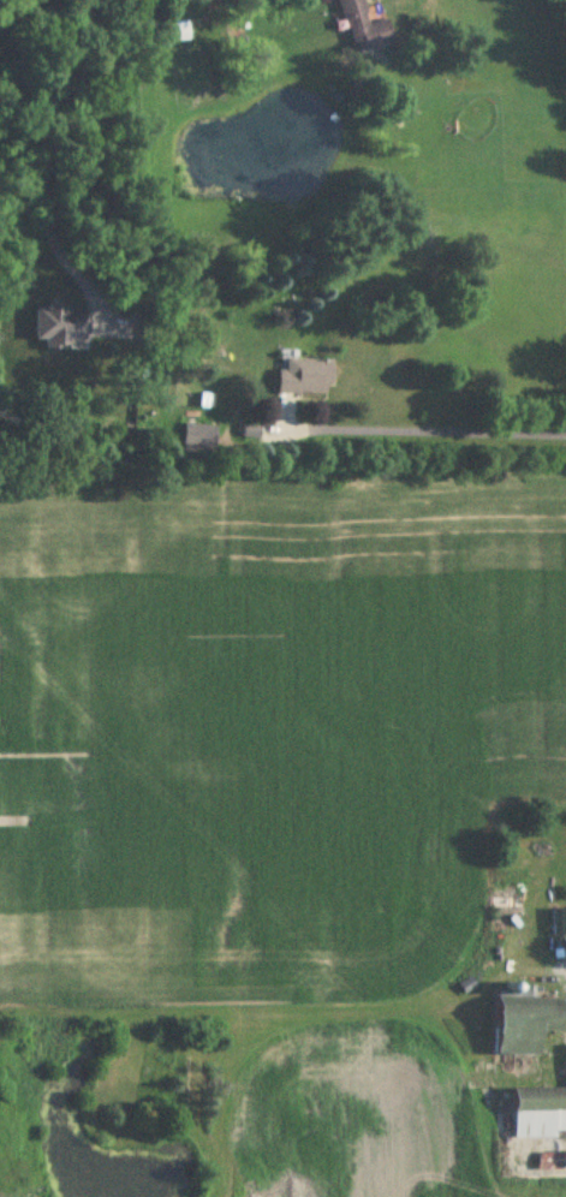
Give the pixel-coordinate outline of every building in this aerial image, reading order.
[(388,19),(370,24),(364,0),(341,0),(355,53),(394,43),(388,19)] [(46,350),(73,350),(73,343),(90,343),(90,309),(37,308),(36,341),(46,341),(46,350)] [(279,395),(333,395),(333,360),(287,360),(287,371),(279,371),(279,395)] [(553,936),(565,936),(565,909),(553,909),(553,936)] [(565,1000),(535,999),(535,987),(496,986),(495,1056),(542,1057),(542,1032),(565,1033),(565,1000)] [(513,1090),(514,1139),(556,1138),(556,1131),(565,1131),(565,1089),(513,1090)]
